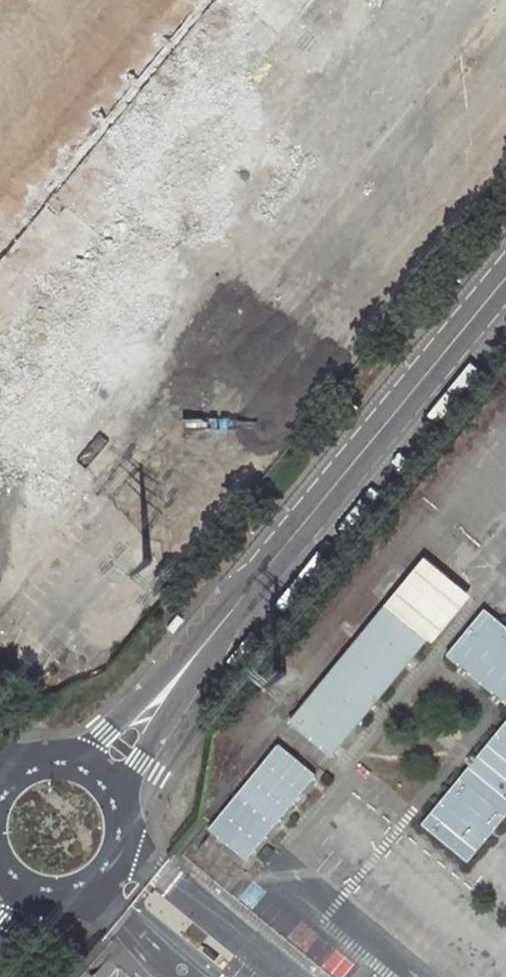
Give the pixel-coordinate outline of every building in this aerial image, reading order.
[(249,29),(272,0),(213,0),(249,29)] [(0,363),(0,578),(25,548),(19,542),(133,404),(201,460),(335,298),(205,191),(109,307),(64,271),(25,317),(33,324),(0,363)] [(434,642),(473,595),(427,557),(292,720),(333,754),(430,638),(434,642)] [(486,608),(448,654),(505,701),(505,624),(486,608)] [(433,812),(479,850),(505,817),(505,723),(433,812)] [(248,860),(318,774),(280,743),(210,829),(248,860)] [(323,967),(336,976),(353,976),(365,962),(343,943),(323,967)]
